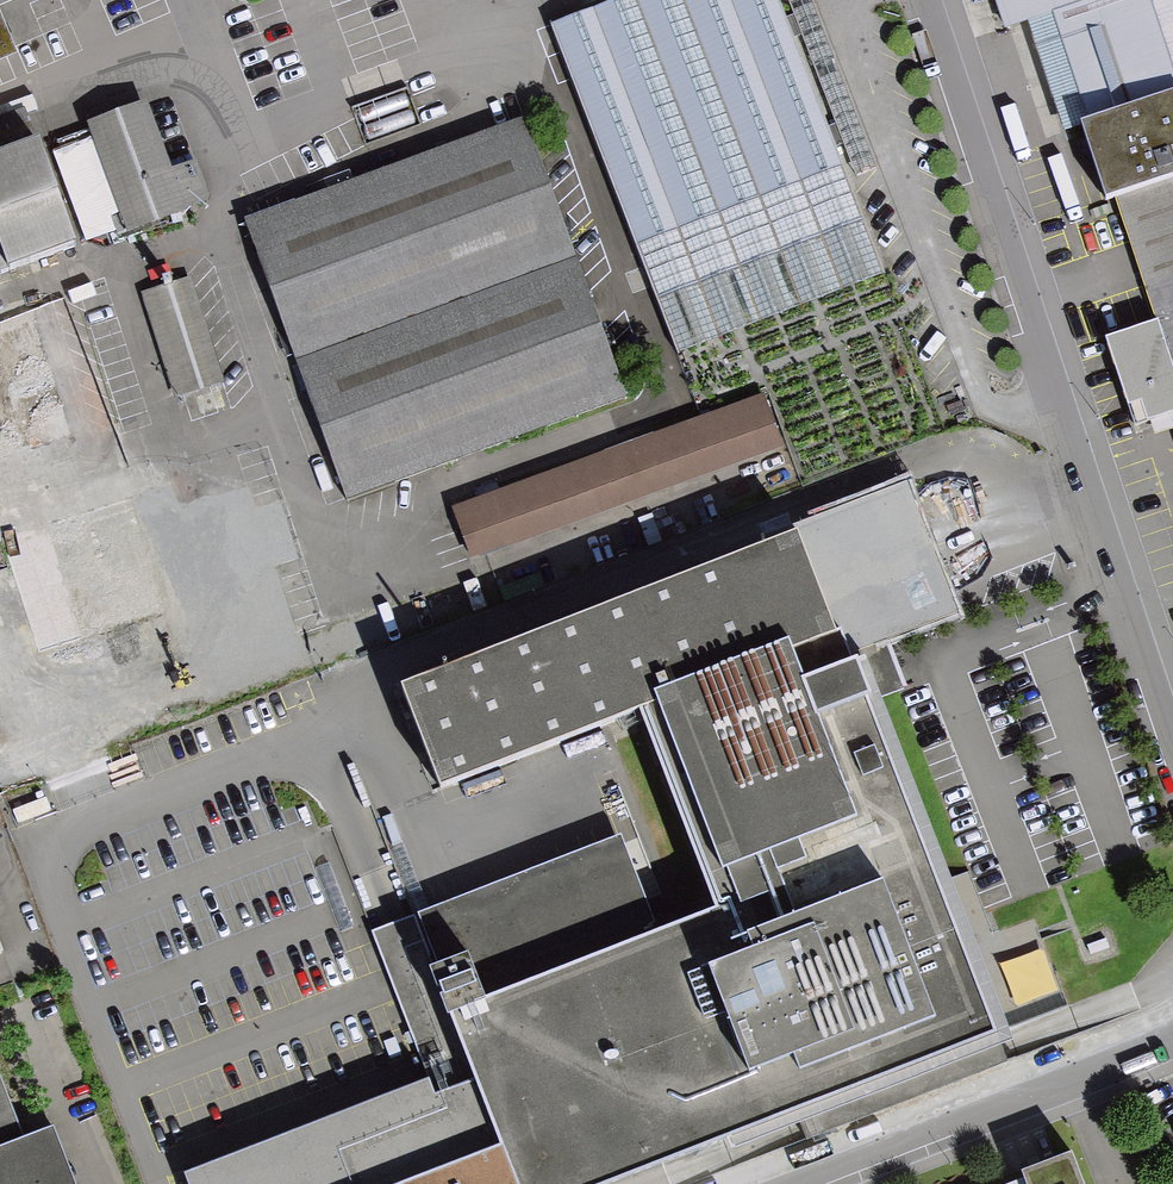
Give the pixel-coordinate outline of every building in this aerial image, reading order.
[(679,358),(886,275),(775,0),(598,0),(543,22),(679,358)] [(1172,88),(1172,0),(995,0),(1001,19),(1031,9),(1067,122),(1172,88)] [(14,61),(0,27),(0,67),(14,61)] [(151,97),(86,120),(93,139),(53,153),(84,239),(126,224),(129,232),(213,202),(196,157),(175,164),(151,97)] [(1172,172),(1172,97),(1090,125),(1113,192),(1172,172)] [(245,215),(348,500),(634,398),(531,112),(245,215)] [(78,241),(40,135),(0,150),(0,271),(78,241)] [(1158,321),(1111,337),(1141,423),(1172,412),(1172,172),(1113,192),(1158,321)] [(190,278),(142,292),(174,398),(222,384),(190,278)] [(456,504),(473,552),(777,442),(760,394),(456,504)] [(181,1183),(618,1183),(1015,1022),(934,821),(940,819),(870,644),(953,610),(899,475),(400,674),(445,785),(645,706),(722,896),(654,923),(617,831),(376,927),(430,1061),(173,1163),(181,1183)] [(43,662),(57,661),(146,636),(135,636),(199,617),(199,607),(218,607),(272,591),(246,501),(230,501),(187,514),(182,514),(183,554),(167,500),(155,500),(104,514),(57,515),(133,493),(0,494),(0,519),(6,539),(9,538),(9,545),(43,662)] [(642,836),(626,843),(634,865),(651,859),(642,836)] [(52,1121),(22,1132),(0,1076),(0,1183),(76,1183),(52,1121)] [(1078,1155),(1058,1163),(1016,1179),(1004,1183),(1089,1183),(1078,1155)]
